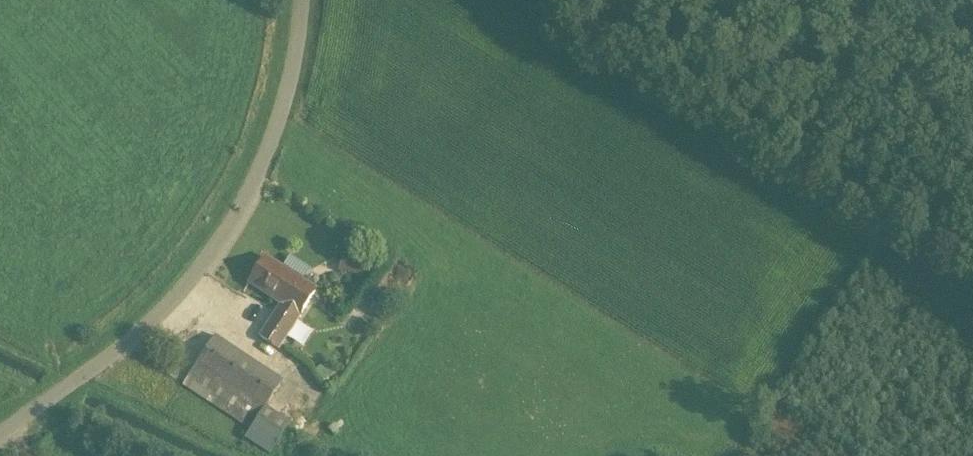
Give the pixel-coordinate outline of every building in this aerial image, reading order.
[(343,256),(340,272),(365,278),(368,261),(343,256)] [(265,259),(250,283),(281,303),(259,337),(279,351),(301,316),(300,315),(315,292),(265,259)] [(215,336),(183,385),(250,429),(244,439),(269,455),(290,423),(267,406),(283,380),(215,336)]
